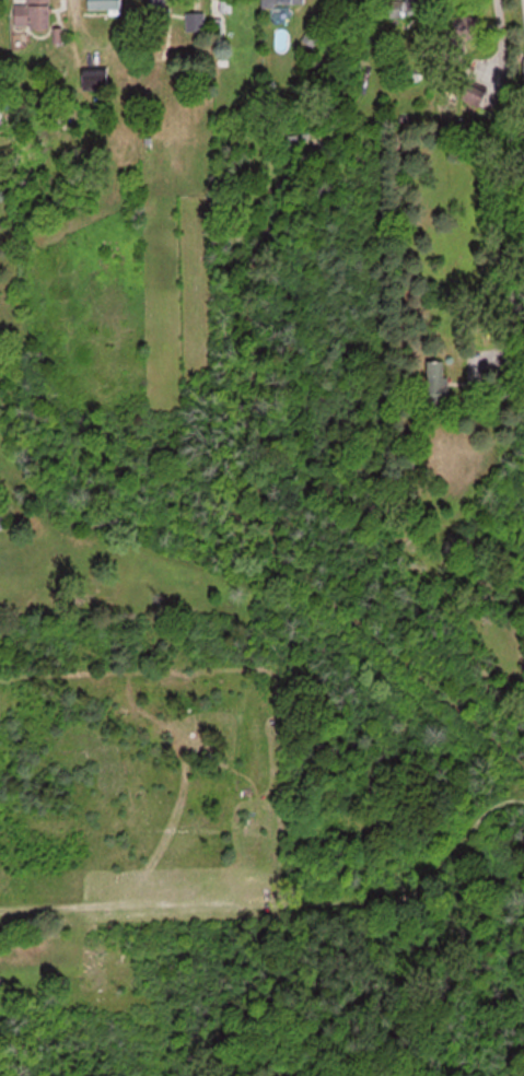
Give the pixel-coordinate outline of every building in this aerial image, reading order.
[(53,0),(29,0),(29,5),(17,5),(17,28),(53,27),(53,0)] [(90,9),(123,9),(123,0),(90,0),(90,9)] [(168,17),(168,0),(150,0),(150,17),(168,17)] [(219,13),(234,13),(234,0),(219,0),(219,13)] [(429,0),(406,0),(388,0),(389,17),(415,17),(415,7),(429,7),(429,0)] [(205,31),(205,13),(187,13),(187,31),(205,31)] [(454,16),(454,39),(480,39),(480,16),(454,16)] [(463,100),(482,108),(489,92),(471,84),(463,100)] [(447,397),(447,361),(431,361),(431,397),(447,397)]
